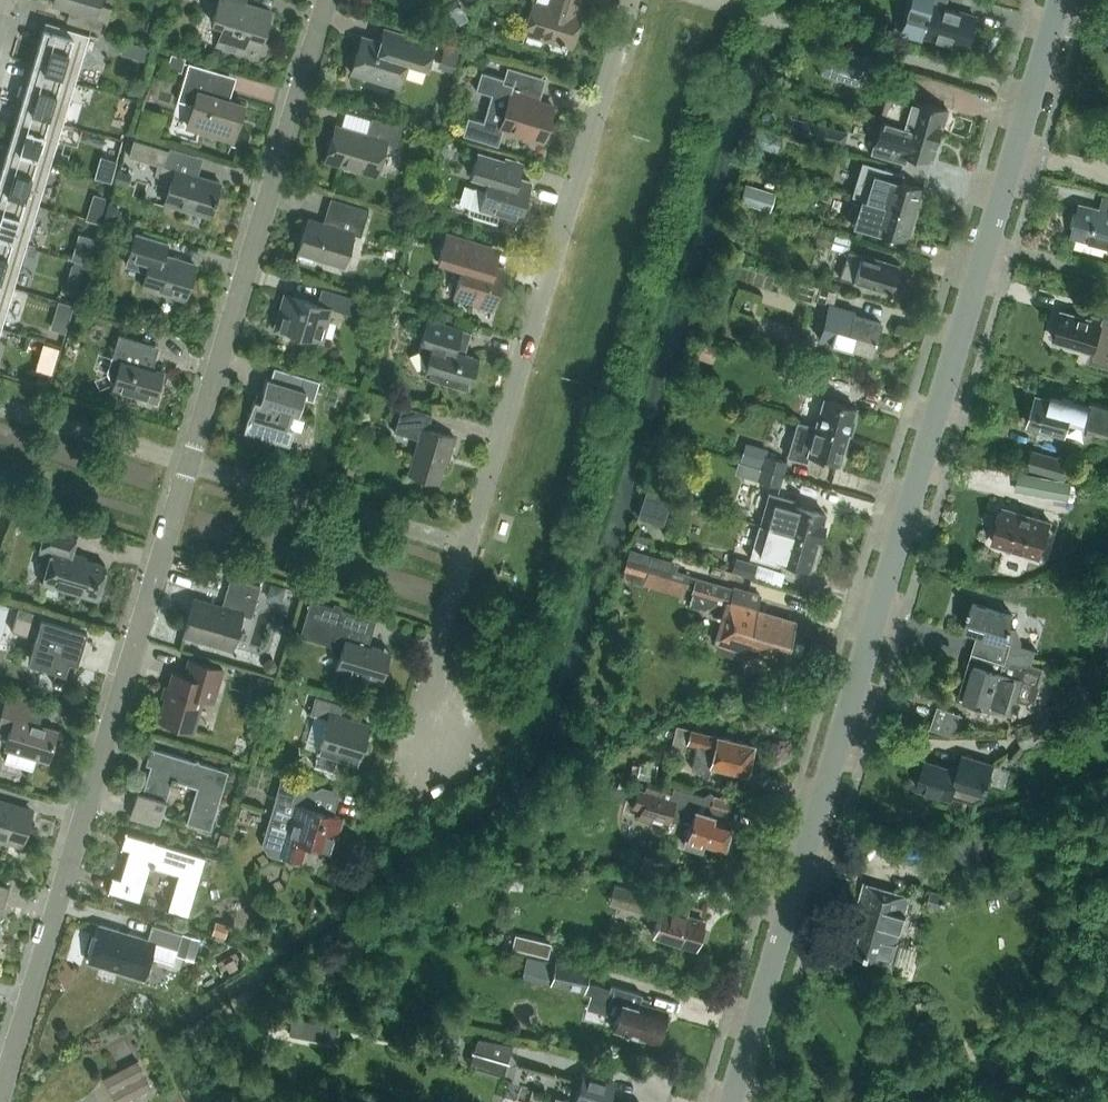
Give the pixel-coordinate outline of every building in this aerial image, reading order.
[(99,0),(52,0),(51,1),(79,9),(75,24),(104,32),(111,8),(98,4),(99,0)] [(271,11),(245,3),(246,0),(218,0),(212,22),(222,25),(216,46),(243,54),(245,45),(259,49),(271,11)] [(576,12),(579,0),(533,0),(523,32),(571,46),(581,14),(576,12)] [(899,33),(919,39),(920,35),(965,48),(975,17),(944,7),(946,0),(909,0),(899,33)] [(61,72),(59,78),(75,82),(89,36),(97,38),(98,37),(45,21),(44,23),(45,23),(33,63),(61,72)] [(429,58),(434,43),(404,34),(400,49),(362,37),(351,73),(398,87),(408,52),(429,58)] [(125,41),(121,53),(145,61),(148,49),(125,41)] [(444,47),(439,65),(454,69),(459,52),(444,47)] [(172,54),(168,67),(181,71),(185,58),(172,54)] [(866,89),(871,70),(824,56),(819,75),(866,89)] [(61,72),(33,63),(21,104),(49,113),(47,119),(63,123),(75,82),(59,78),(61,72)] [(232,140),(243,105),(209,95),(216,71),(188,63),(177,100),(193,105),(187,126),(232,140)] [(543,140),(553,106),(538,102),(545,78),(507,67),(502,82),(512,84),(499,127),(543,140)] [(884,107),(880,119),(937,135),(940,124),(943,122),(947,109),(916,100),(919,89),(891,81),(884,107)] [(37,153),(35,160),(50,164),(63,123),(47,119),(49,113),(21,104),(8,145),(37,153)] [(396,145),(401,126),(372,117),(367,134),(349,128),(349,129),(336,125),(325,160),(375,175),(385,142),(396,145)] [(873,142),(870,153),(902,163),(905,155),(931,162),(935,149),(933,146),(937,135),(880,119),(880,118),(879,123),(881,124),(876,143),(873,142)] [(843,146),(847,133),(804,121),(800,133),(843,146)] [(757,129),(752,145),(769,150),(773,134),(757,129)] [(209,217),(220,182),(164,165),(168,150),(133,140),(128,156),(157,165),(154,175),(171,180),(164,203),(209,217)] [(8,145),(0,173),(0,187),(24,194),(22,201),(38,205),(50,164),(35,160),(37,153),(8,145)] [(487,180),(484,191),(474,187),(466,214),(497,223),(498,217),(518,223),(531,181),(501,173),(505,160),(477,152),(470,175),(487,180)] [(94,177),(110,181),(114,168),(98,163),(94,177)] [(861,170),(854,195),(861,197),(878,203),(915,214),(919,202),(917,199),(921,187),(889,178),(891,170),(872,164),(869,172),(861,170)] [(118,170),(114,183),(126,187),(130,174),(118,170)] [(776,193),(744,184),(738,203),(771,212),(776,193)] [(10,241),(26,246),(38,205),(22,201),(24,194),(0,187),(0,232),(12,235),(10,241)] [(912,226),(915,214),(878,203),(861,197),(853,224),(905,240),(909,228),(912,226)] [(361,236),(369,210),(330,198),(323,223),(307,219),(298,251),(343,265),(353,234),(361,236)] [(1081,203),(1078,214),(1074,212),(1071,225),(1075,226),(1072,236),(1107,245),(1107,210),(1081,203)] [(91,205),(86,219),(99,223),(103,209),(91,205)] [(799,238),(832,247),(835,234),(803,225),(799,238)] [(80,255),(98,261),(105,235),(88,229),(80,255)] [(0,232),(0,283),(14,287),(26,246),(10,241),(12,235),(0,232)] [(136,232),(131,247),(127,260),(148,266),(142,285),(185,298),(195,265),(163,255),(167,242),(136,232)] [(505,269),(492,265),(497,248),(446,233),(436,267),(460,274),(453,296),(473,302),(472,305),(492,311),(505,269)] [(832,247),(846,251),(850,238),(835,234),(832,247)] [(847,250),(844,263),(839,278),(889,292),(890,289),(893,288),(895,280),(894,277),(897,265),(847,250)] [(73,265),(70,274),(82,277),(84,268),(73,265)] [(814,304),(815,300),(829,304),(831,304),(835,291),(799,281),(793,298),(814,304)] [(1,328),(14,287),(0,283),(0,328),(1,328)] [(731,287),(723,284),(716,304),(724,307),(731,287)] [(353,314),(358,299),(321,288),(317,303),(285,294),(276,326),(321,340),(330,308),(353,314)] [(59,301),(56,310),(70,315),(73,305),(59,301)] [(853,315),(854,311),(831,304),(829,304),(819,337),(831,341),(871,353),(880,323),(853,315)] [(1107,305),(1103,318),(1089,314),(1088,318),(1063,310),(1059,323),(1057,324),(1054,332),(1055,335),(1054,338),(1095,350),(1093,357),(1107,361),(1107,305)] [(87,323),(91,310),(81,307),(76,319),(87,323)] [(469,388),(478,357),(455,351),(452,345),(457,327),(427,318),(418,350),(426,365),(423,374),(469,388)] [(155,400),(163,371),(152,368),(149,362),(154,345),(119,334),(107,372),(116,389),(155,400)] [(702,341),(696,357),(709,362),(715,346),(702,341)] [(778,380),(787,382),(793,363),(784,360),(778,380)] [(319,381),(304,376),(274,367),(270,380),(266,379),(259,401),(254,399),(244,432),(289,445),(304,398),(313,401),(319,381)] [(1069,419),(1107,430),(1107,404),(1092,399),(1090,404),(1062,396),(1060,401),(1037,395),(1033,407),(1030,409),(1028,417),(1030,421),(1029,424),(1065,434),(1069,419)] [(808,424),(847,436),(848,433),(850,434),(855,419),(852,418),(855,408),(823,399),(816,423),(809,421),(808,424)] [(449,455),(454,437),(427,429),(432,414),(402,405),(394,431),(418,438),(408,473),(438,482),(446,454),(449,455)] [(808,424),(808,425),(797,422),(787,456),(807,462),(810,455),(839,464),(847,436),(808,424)] [(764,467),(767,456),(769,449),(745,442),(740,460),(764,467)] [(1033,449),(1028,467),(1063,477),(1068,459),(1033,449)] [(767,456),(764,467),(783,473),(787,461),(767,456)] [(760,480),(774,485),(780,486),(783,473),(764,467),(760,480)] [(1019,472),(1015,491),(1074,501),(1076,484),(1071,483),(1072,481),(1019,472)] [(646,491),(639,515),(663,523),(671,499),(646,491)] [(822,524),(825,513),(793,504),(794,500),(771,493),(762,525),(764,526),(816,541),(817,539),(820,539),(824,524),(822,524)] [(1040,556),(1050,521),(1003,507),(1002,511),(999,513),(997,520),(999,523),(993,542),(1040,556)] [(95,599),(105,565),(85,559),(86,556),(71,552),(78,530),(48,522),(39,551),(50,555),(42,582),(95,599)] [(760,538),(781,544),(776,560),(808,569),(816,541),(764,526),(760,538)] [(636,550),(635,557),(629,555),(622,580),(683,598),(690,575),(671,569),(672,565),(658,560),(659,557),(636,550)] [(752,578),(756,565),(735,559),(731,571),(752,578)] [(251,617),(260,585),(230,576),(221,607),(194,599),(184,633),(231,647),(241,614),(251,617)] [(271,584),(267,597),(280,601),(284,588),(271,584)] [(793,622),(756,611),(760,596),(734,588),(718,642),(747,651),(748,645),(783,656),(793,622)] [(330,644),(338,659),(335,668),(381,682),(390,652),(368,645),(365,639),(371,618),(311,600),(300,635),(330,644)] [(1018,628),(1012,626),(1010,626),(1014,615),(973,603),(971,609),(969,608),(968,613),(970,613),(965,628),(984,634),(979,653),(1044,674),(1046,667),(1032,663),(1036,649),(1022,645),(1023,640),(1018,628)] [(61,619),(35,611),(22,608),(15,631),(35,637),(31,649),(35,650),(32,662),(56,669),(52,682),(61,684),(61,683),(69,686),(80,649),(72,647),(75,636),(58,631),(61,619)] [(1044,674),(979,653),(975,663),(974,663),(970,673),(966,671),(958,697),(1014,714),(1019,699),(1029,702),(1037,698),(1044,674)] [(213,701),(223,669),(188,659),(184,675),(172,671),(158,719),(193,730),(203,698),(213,701)] [(265,661),(264,666),(266,671),(272,672),(276,669),(277,664),(275,660),(269,659),(265,661)] [(259,678),(257,685),(259,689),(267,691),(270,681),(259,678)] [(57,729),(32,721),(37,704),(7,695),(0,720),(0,723),(11,727),(5,746),(9,747),(5,760),(32,769),(36,755),(48,759),(57,729)] [(310,713),(313,713),(303,745),(318,750),(317,751),(336,757),(335,760),(356,766),(369,724),(340,715),(343,704),(315,696),(310,713)] [(963,715),(938,706),(931,728),(953,736),(956,736),(958,732),(965,734),(967,728),(960,725),(963,715)] [(1047,733),(1058,729),(1053,713),(1016,726),(1023,746),(1048,737),(1047,733)] [(746,774),(753,745),(716,736),(676,726),(671,748),(684,751),(685,749),(712,756),(709,766),(746,774)] [(210,829),(228,770),(150,747),(147,757),(152,758),(142,792),(137,790),(130,815),(159,824),(172,781),(176,783),(177,781),(197,787),(186,822),(210,829)] [(956,783),(968,787),(987,792),(995,764),(964,755),(959,769),(926,759),(917,787),(951,797),(956,783)] [(655,780),(656,767),(638,765),(637,777),(655,780)] [(280,779),(275,797),(261,842),(267,851),(280,855),(281,854),(300,860),(306,841),(331,849),(341,817),(309,807),(315,789),(280,779)] [(598,782),(594,793),(613,799),(617,788),(598,782)] [(713,816),(714,814),(715,810),(728,815),(735,794),(706,785),(703,794),(673,785),(671,792),(645,784),(644,789),(637,787),(630,807),(640,810),(637,819),(663,827),(665,820),(669,821),(670,817),(682,821),(683,819),(690,821),(685,837),(686,837),(683,844),(701,850),(703,842),(723,849),(731,821),(713,816)] [(32,811),(0,801),(0,837),(22,844),(32,811)] [(961,874),(995,854),(978,826),(944,846),(961,874)] [(188,915),(206,856),(133,835),(120,878),(112,876),(107,891),(140,901),(150,865),(178,874),(167,909),(188,915)] [(1010,839),(998,847),(1005,858),(1017,851),(1010,839)] [(1055,843),(1033,845),(1034,853),(1055,851),(1055,843)] [(663,880),(668,862),(644,854),(638,872),(663,880)] [(2,910),(10,886),(0,883),(0,909),(2,910)] [(866,915),(856,951),(890,961),(910,896),(865,883),(856,912),(866,915)] [(693,946),(702,918),(686,913),(688,908),(663,900),(663,898),(624,886),(619,904),(657,916),(652,934),(693,946)] [(944,909),(948,895),(931,890),(927,904),(944,909)] [(218,922),(215,934),(225,937),(228,925),(218,922)] [(143,978),(150,955),(173,962),(177,948),(182,933),(152,924),(148,938),(100,924),(89,961),(143,978)] [(182,933),(177,948),(195,953),(199,938),(182,933)] [(550,943),(528,938),(525,950),(547,956),(550,943)] [(527,956),(523,977),(585,990),(584,993),(591,994),(586,1008),(615,1016),(612,1029),(658,1042),(667,1010),(649,1004),(650,1000),(640,997),(641,994),(611,985),(609,989),(585,983),(588,968),(556,961),(555,962),(527,956)] [(329,1044),(333,1026),(294,1017),(289,1034),(329,1044)] [(507,1062),(512,1045),(476,1038),(472,1052),(507,1062)] [(149,1055),(113,1074),(127,1101),(163,1083),(149,1055)] [(614,1100),(606,1098),(611,1082),(579,1072),(571,1101),(566,1100),(567,1100),(561,1098),(561,1099),(552,1096),(550,1101),(613,1101),(614,1100)]
